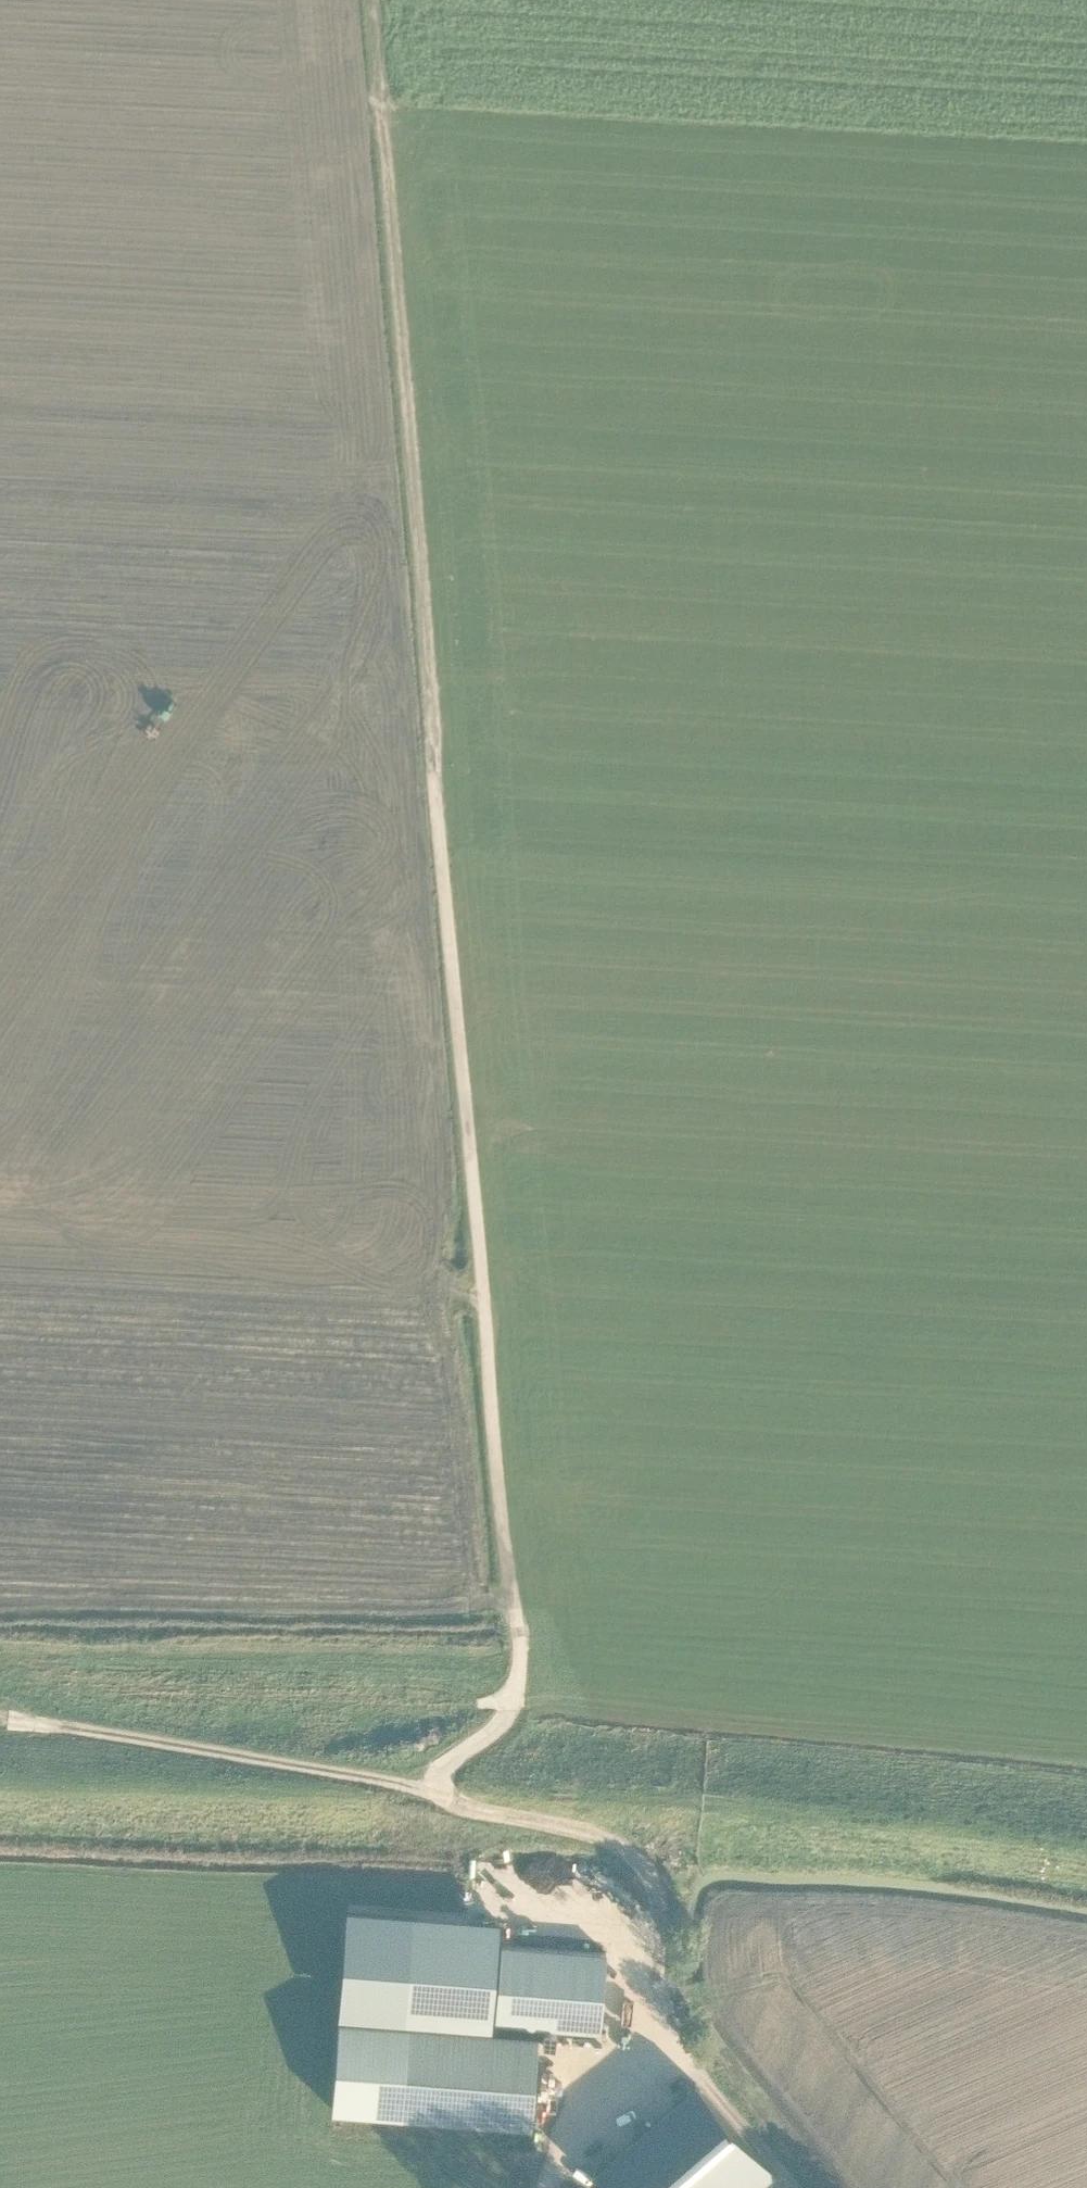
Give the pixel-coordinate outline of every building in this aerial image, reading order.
[(493,2014),(500,1935),(348,1921),(341,2000),(493,2014)] [(496,2025),(600,2034),(607,1956),(503,1946),(496,2025)] [(531,2128),(539,2038),(340,2020),(332,2110),(531,2128)] [(703,2062),(707,2067),(711,2064),(707,2058),(703,2062)] [(594,2171),(608,2187),(759,2187),(775,2175),(697,2083),(594,2171)]
